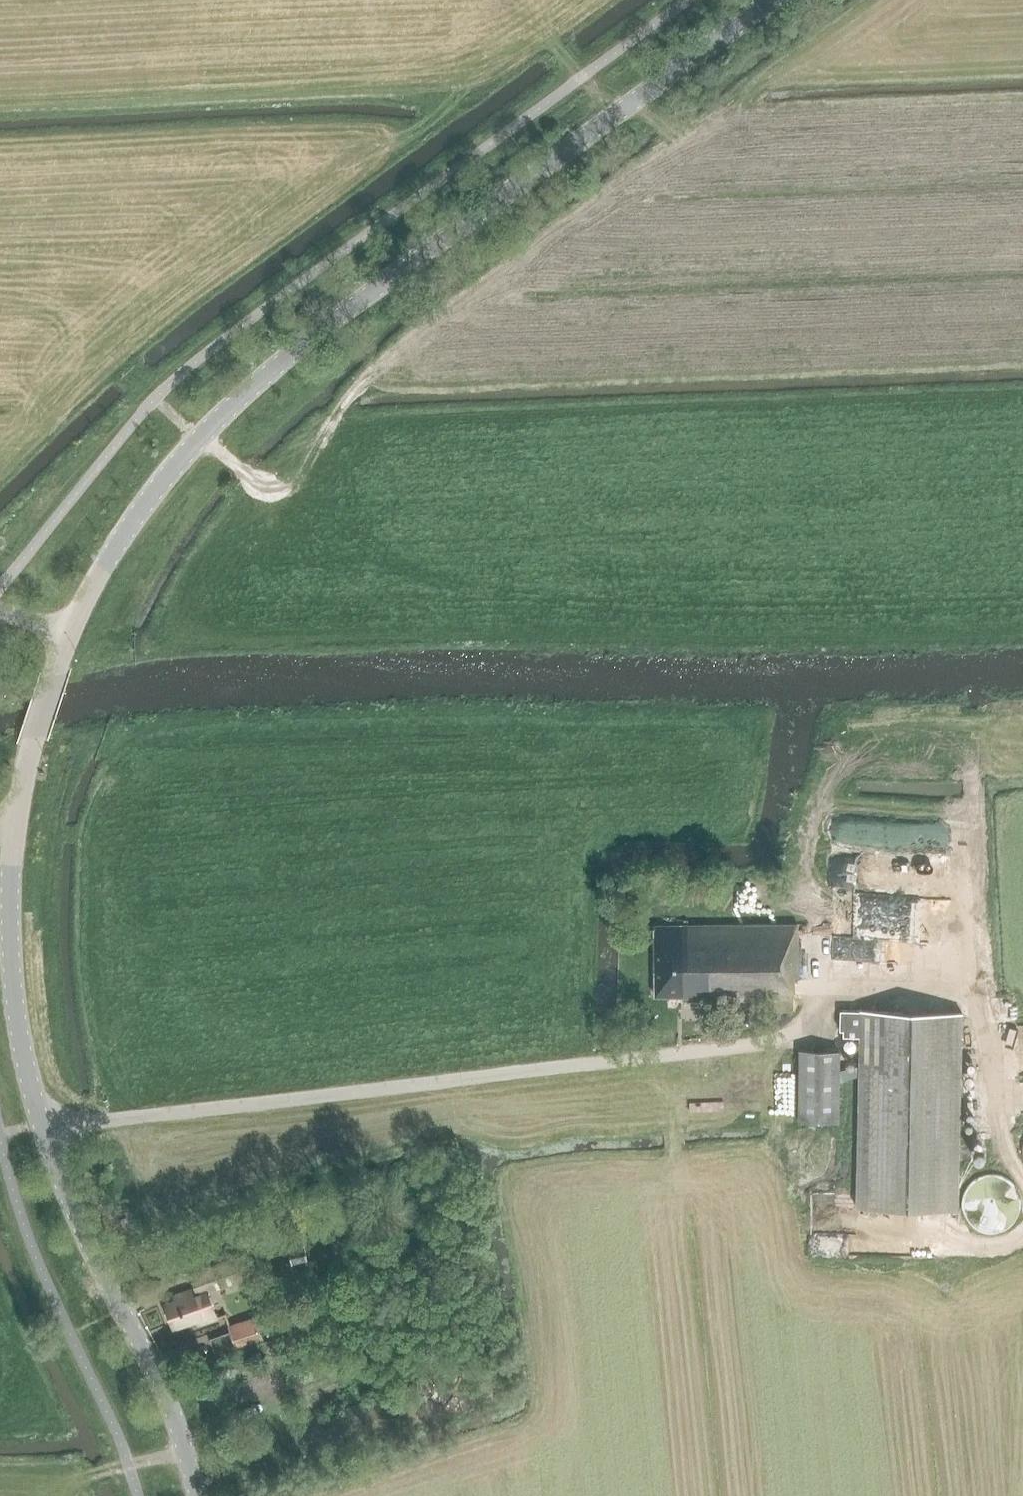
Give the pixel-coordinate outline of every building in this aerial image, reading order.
[(930,935),(930,887),(830,885),(829,933),(930,935)] [(797,924),(655,924),(655,996),(681,996),(681,1000),(772,1000),(772,1011),(792,1011),(792,999),(793,999),(793,979),(797,979),(797,924)] [(963,1012),(859,1010),(855,1209),(959,1210),(963,1012)] [(839,1050),(798,1050),(798,1120),(839,1120),(839,1050)] [(982,1177),(976,1179),(971,1183),(966,1188),(963,1194),(961,1200),(961,1207),(962,1214),(964,1220),(968,1225),(973,1230),(979,1233),(985,1235),(992,1236),(998,1235),(1004,1233),(1010,1229),(1015,1225),(1018,1219),(1021,1213),(1022,1207),(1022,1200),(1020,1194),(1017,1188),(1013,1183),(1007,1179),(1001,1177),(995,1175),(988,1175),(982,1177)] [(207,1290),(242,1278),(236,1259),(192,1274),(196,1288),(172,1296),(174,1300),(165,1303),(173,1328),(196,1320),(197,1324),(217,1317),(207,1290)] [(257,1324),(254,1316),(227,1325),(229,1332),(210,1339),(215,1356),(263,1340),(257,1324)]
